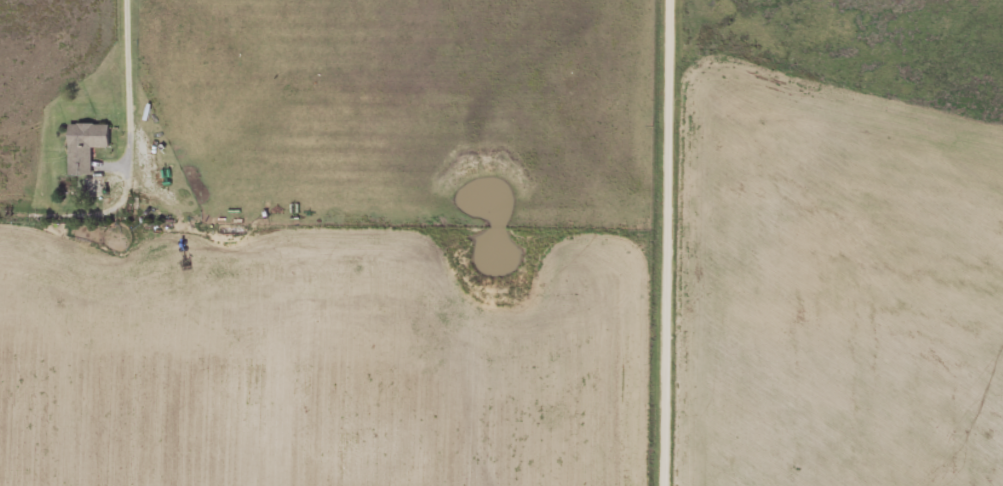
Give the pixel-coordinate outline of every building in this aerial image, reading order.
[(90,150),(107,150),(107,126),(67,126),(67,177),(90,177),(90,150)]
